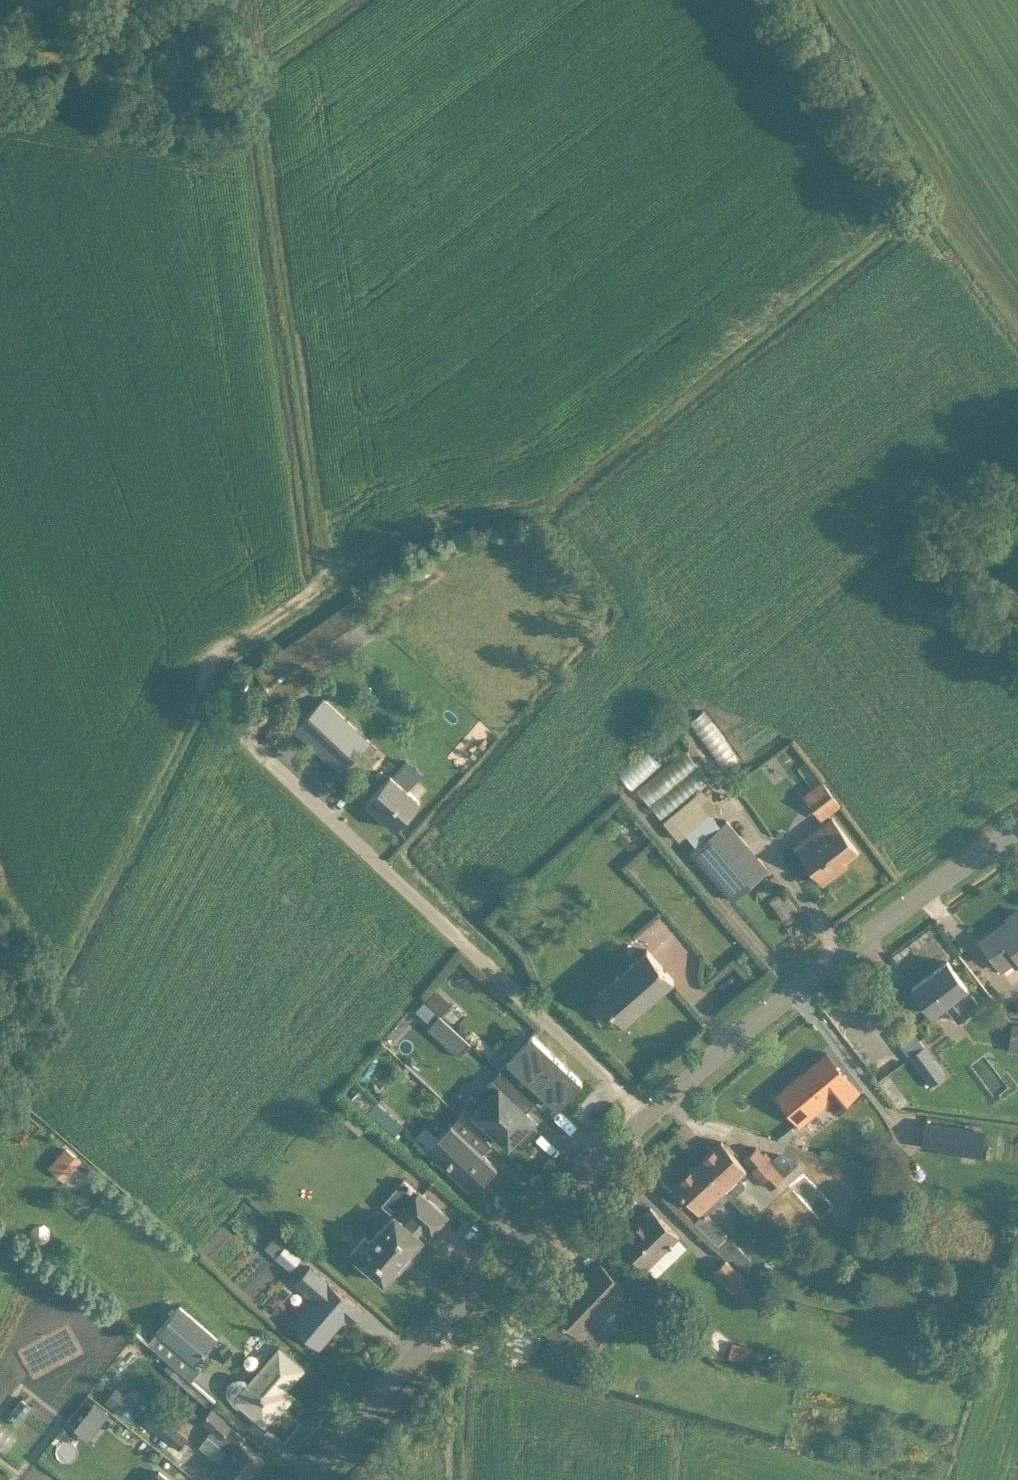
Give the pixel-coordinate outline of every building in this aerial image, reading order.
[(332,766),(361,734),(314,690),(285,722),(332,766)] [(369,799),(400,829),(427,802),(396,772),(369,799)] [(836,795),(819,774),(802,787),(819,808),(836,795)] [(730,818),(724,823),(712,809),(688,829),(698,841),(693,846),(737,899),(773,869),(730,818)] [(822,878),(863,852),(838,814),(798,839),(822,878)] [(981,936),(1004,969),(1017,959),(1017,910),(981,936)] [(629,1024),(680,981),(653,949),(602,992),(629,1024)] [(938,1013),(974,988),(952,957),(916,982),(938,1013)] [(426,982),(414,994),(429,1009),(441,997),(426,982)] [(1003,1019),(999,1040),(1017,1043),(1017,1022),(1003,1019)] [(562,1107),(588,1081),(534,1029),(509,1056),(562,1107)] [(935,1034),(905,1060),(931,1091),(961,1065),(935,1034)] [(864,1087),(831,1046),(777,1090),(801,1121),(832,1096),(840,1106),(864,1087)] [(338,1085),(356,1103),(373,1086),(354,1069),(338,1085)] [(513,1146),(541,1117),(503,1081),(475,1110),(513,1146)] [(474,1191),(500,1165),(455,1122),(430,1148),(474,1191)] [(787,1160),(771,1141),(763,1148),(751,1134),(736,1147),(763,1180),(787,1160)] [(725,1137),(701,1160),(727,1189),(752,1167),(725,1137)] [(36,1163),(53,1179),(71,1160),(54,1144),(36,1163)] [(678,1180),(705,1209),(727,1189),(701,1160),(678,1180)] [(351,1249),(384,1278),(422,1234),(419,1231),(423,1227),(429,1231),(447,1211),(418,1185),(417,1186),(404,1175),(382,1201),(392,1210),(369,1237),(365,1233),(351,1249)] [(620,1234),(650,1266),(684,1235),(653,1203),(620,1234)] [(255,1239),(279,1266),(292,1254),(268,1227),(255,1239)] [(703,1264),(735,1300),(754,1283),(721,1247),(703,1264)] [(553,1299),(585,1333),(632,1288),(599,1255),(553,1299)] [(353,1317),(366,1302),(314,1257),(298,1276),(315,1291),(293,1316),(323,1341),(347,1312),(353,1317)] [(171,1301),(137,1336),(176,1373),(209,1338),(171,1301)] [(737,1354),(741,1341),(723,1335),(718,1348),(737,1354)] [(309,1362),(279,1337),(233,1391),(269,1421),(297,1388),(291,1383),(309,1362)] [(1005,1370),(1003,1379),(1017,1382),(1017,1361),(1005,1370)] [(91,1402),(108,1415),(120,1399),(102,1386),(91,1402)] [(76,1443),(99,1414),(83,1401),(59,1430),(76,1443)] [(271,1450),(211,1407),(202,1419),(213,1427),(209,1432),(230,1448),(220,1462),(245,1479),(249,1479),(271,1450)] [(182,1437),(152,1412),(139,1427),(170,1452),(182,1437)] [(700,1479),(737,1479),(701,1468),(700,1479)] [(170,1470),(162,1479),(182,1479),(170,1470)]
